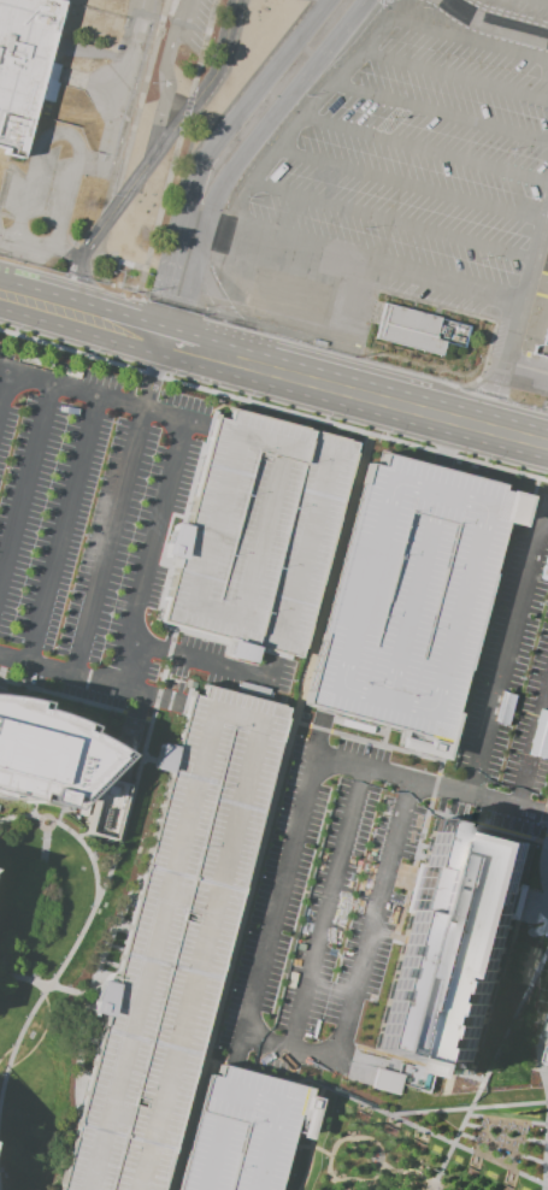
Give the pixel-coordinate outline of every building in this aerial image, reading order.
[(5,151),(0,149),(0,0),(58,0),(67,2),(60,29),(55,28),(47,61),(60,65),(57,82),(59,83),(54,102),(36,98),(20,160),(4,155),(5,151)] [(385,306),(442,320),(436,341),(448,344),(443,360),(376,342),(385,306)] [(359,441),(300,660),(255,648),(252,664),(224,656),(229,641),(157,621),(175,558),(160,554),(170,522),(183,525),(216,402),(359,441)] [(311,701),(447,737),(513,484),(377,448),(311,701)] [(171,753),(153,748),(147,770),(169,776),(118,977),(98,972),(92,997),(88,1012),(105,1017),(61,1189),(158,1189),(278,715),(187,693),(171,753)] [(2,800),(4,796),(28,802),(65,809),(76,800),(118,753),(81,735),(84,725),(37,709),(37,701),(22,697),(4,695),(0,695),(0,799),(2,800)] [(84,834),(112,841),(126,785),(99,778),(84,834)] [(370,1050),(475,1079),(540,843),(478,826),(477,831),(434,819),(370,1050)] [(307,1088),(217,1064),(183,1189),(280,1189),(307,1088)] [(396,1095),(402,1075),(374,1067),(369,1087),(396,1095)]
